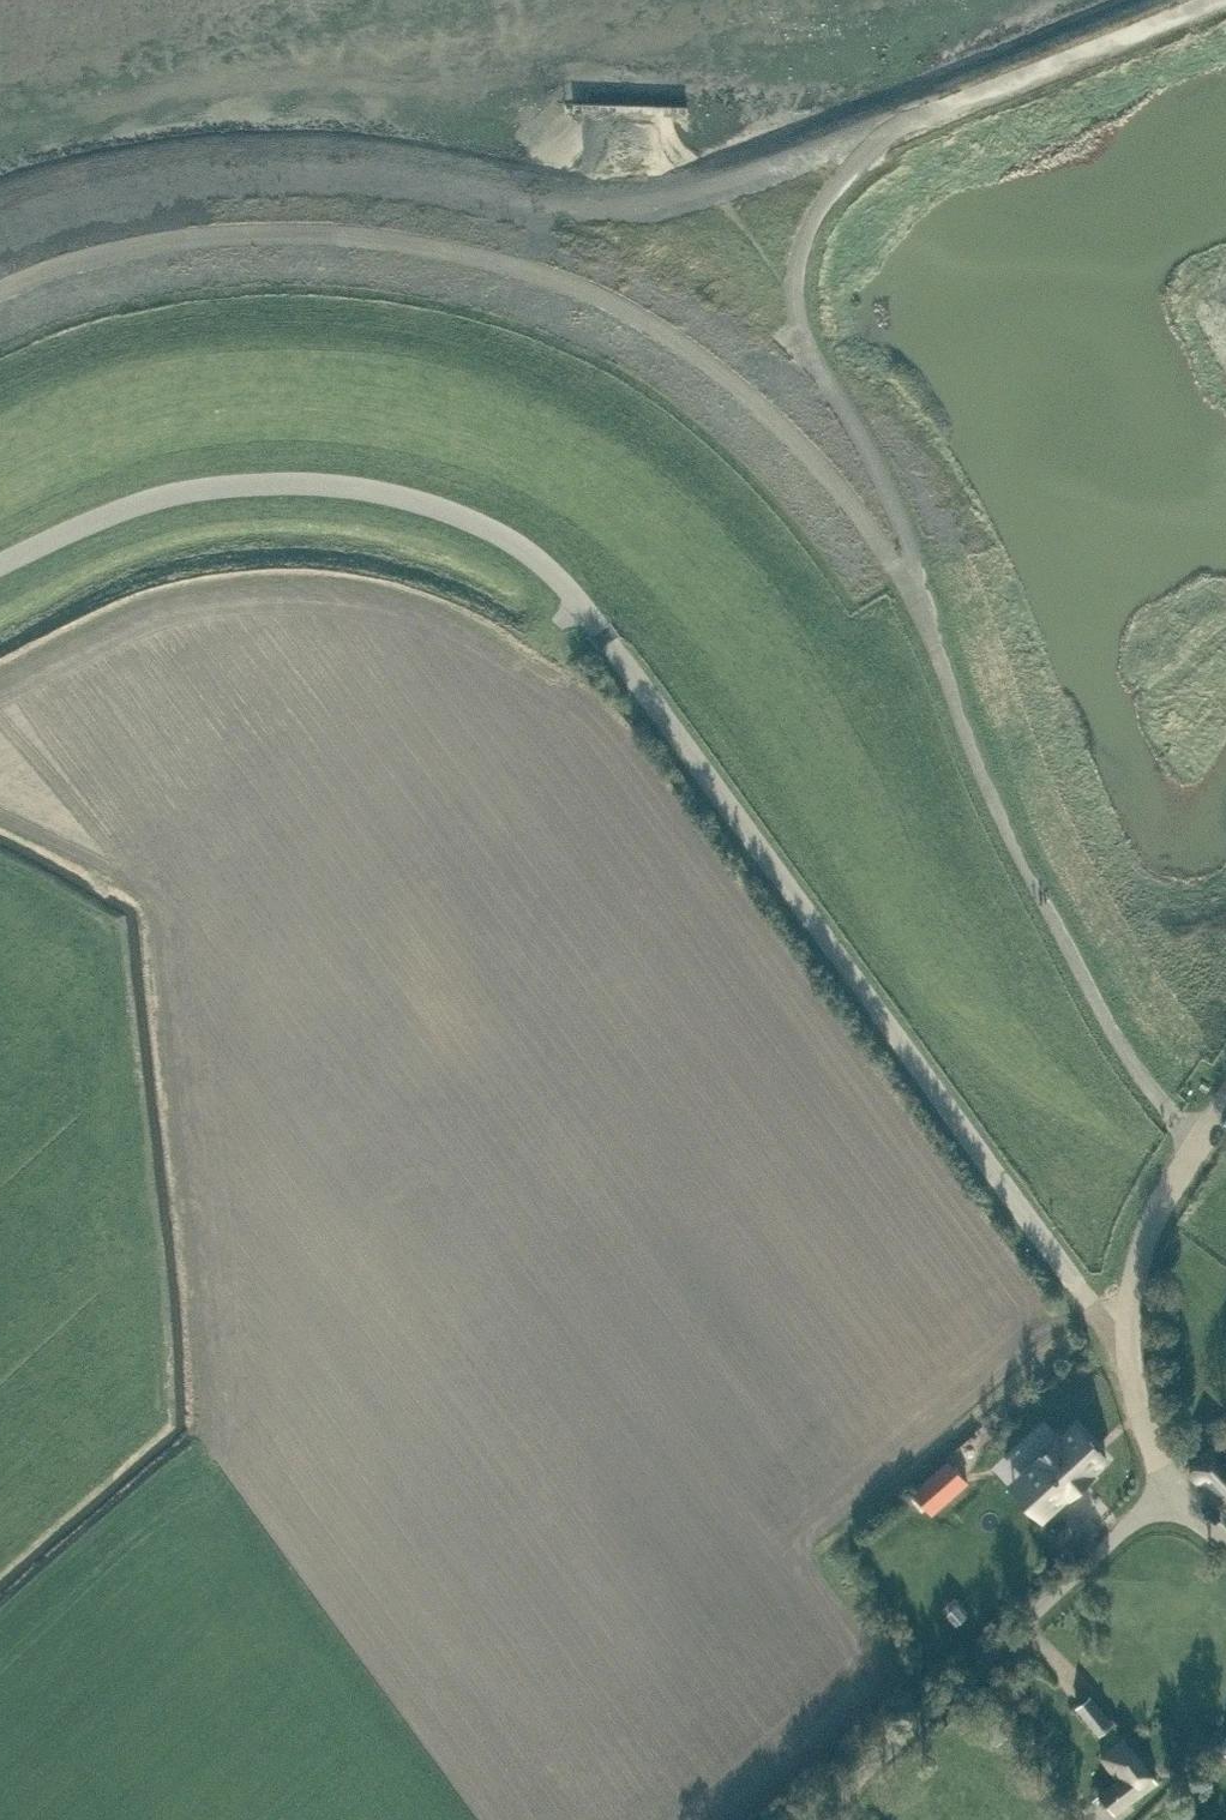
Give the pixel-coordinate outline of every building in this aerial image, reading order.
[(1038,1463),(1022,1477),(1051,1508),(1069,1492),(1072,1495),(1091,1477),(1088,1474),(1106,1458),(1077,1426),(1062,1440),(1060,1438),(1035,1460),(1038,1463)] [(947,1460),(913,1491),(933,1514),(967,1483),(947,1460)] [(1108,1771),(1139,1748),(1099,1696),(1048,1733),(1066,1758),(1086,1743),(1108,1771)]
